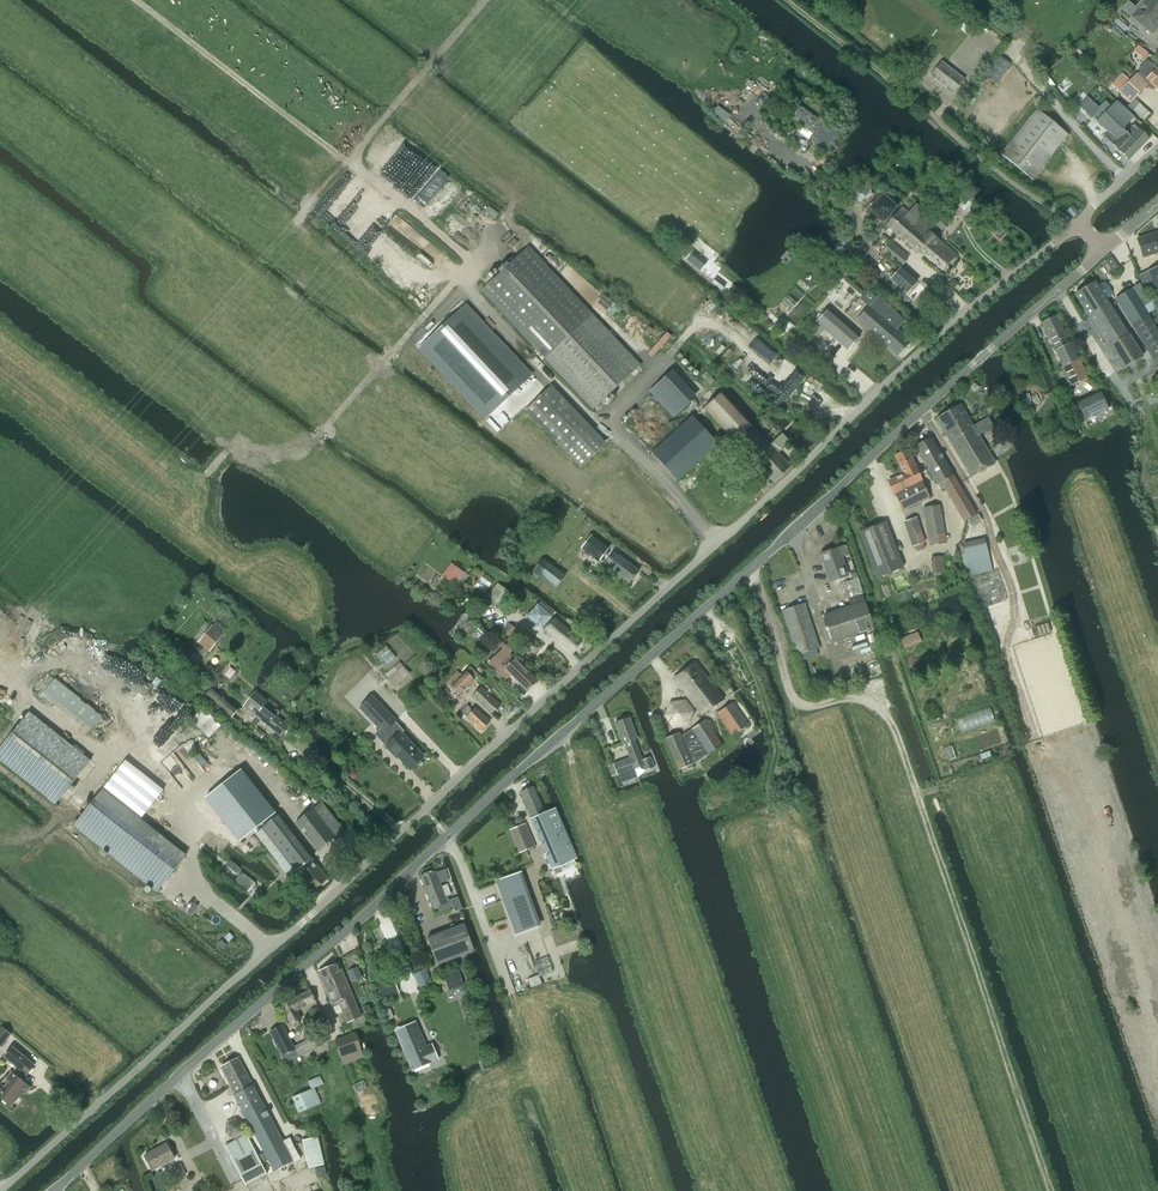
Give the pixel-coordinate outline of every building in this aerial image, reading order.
[(1136,9),(1128,2),(1123,9),(1132,16),(1132,17),(1152,33),(1157,26),(1157,0),(1142,0),(1136,9)] [(1111,83),(1120,91),(1130,102),(1147,84),(1150,87),(1153,85),(1157,90),(1157,70),(1157,69),(1156,69),(1147,61),(1138,70),(1140,72),(1138,75),(1137,74),(1130,81),(1121,73),(1111,83)] [(939,65),(931,76),(953,94),(962,83),(964,80),(953,71),(947,66),(942,62),(939,65)] [(1115,147),(1119,150),(1131,138),(1126,132),(1123,130),(1105,113),(1099,108),(1087,97),(1079,106),(1086,113),(1095,121),(1096,122),(1108,133),(1104,137),(1114,147),(1115,147)] [(1105,101),(1099,108),(1105,113),(1123,130),(1134,118),(1116,101),(1111,107),(1105,101)] [(809,141),(814,144),(828,125),(800,105),(791,117),(814,133),(809,141)] [(1032,180),(1069,135),(1037,109),(1001,154),(1032,180)] [(1131,138),(1119,150),(1129,160),(1149,138),(1134,124),(1126,132),(1131,138)] [(861,179),(849,195),(859,203),(872,187),(861,179)] [(882,194),(868,210),(870,211),(883,223),(896,209),(897,207),(882,194)] [(968,195),(959,205),(970,216),(980,205),(968,195)] [(903,207),(887,225),(893,230),(898,235),(916,251),(920,253),(942,272),(950,263),(952,264),(956,260),(954,258),(957,255),(919,222),(927,213),(927,212),(916,203),(916,204),(908,212),(903,207)] [(1078,212),(1072,206),(1068,210),(1074,216),(1078,212)] [(1137,239),(1143,258),(1157,253),(1157,232),(1137,239)] [(955,237),(949,245),(957,252),(964,244),(955,237)] [(887,248),(884,252),(889,256),(896,262),(901,266),(908,257),(892,243),(887,248)] [(482,291),(545,358),(593,409),(640,365),(593,314),(529,246),(482,291)] [(901,267),(890,280),(906,294),(917,281),(901,267)] [(1157,294),(1157,268),(1148,272),(1148,273),(1141,275),(1146,285),(1153,282),(1157,294)] [(1083,289),(1075,294),(1092,321),(1086,325),(1092,335),(1098,331),(1122,370),(1143,357),(1113,309),(1107,299),(1110,297),(1111,294),(1112,292),(1107,283),(1104,283),(1102,283),(1098,285),(1096,281),(1083,289)] [(1157,357),(1157,330),(1142,302),(1133,288),(1115,299),(1143,344),(1153,360),(1157,357)] [(897,329),(905,321),(878,297),(857,320),(898,356),(911,341),(897,329)] [(818,320),(850,349),(860,337),(829,308),(818,320)] [(488,425),(536,381),(468,309),(421,352),(488,425)] [(1078,360),(1074,351),(1060,323),(1057,316),(1042,323),(1062,367),(1061,367),(1069,386),(1089,377),(1080,359),(1078,360)] [(784,324),(790,329),(794,324),(788,319),(784,324)] [(917,335),(910,329),(906,333),(912,339),(917,335)] [(676,403),(683,396),(686,393),(669,374),(659,384),(676,403)] [(526,410),(581,468),(602,448),(547,390),(526,410)] [(752,424),(722,392),(704,409),(774,482),(791,466),(778,453),(790,442),(783,434),(771,445),(752,424)] [(1077,402),(1086,420),(1108,410),(1099,392),(1077,402)] [(937,419),(945,433),(958,425),(969,418),(961,405),(937,419)] [(691,416),(652,452),(677,480),(716,444),(691,416)] [(945,433),(958,456),(966,451),(966,452),(982,442),(978,435),(993,427),(992,426),(994,426),(989,417),(973,426),(969,418),(958,425),(945,433)] [(966,451),(958,456),(971,477),(995,463),(979,435),(994,426),(992,426),(993,427),(978,435),(982,442),(966,452),(966,451)] [(931,438),(915,447),(938,484),(940,483),(945,490),(948,488),(967,519),(976,513),(954,476),(931,438)] [(889,480),(903,510),(930,498),(908,449),(895,455),(903,474),(889,480)] [(923,508),(930,544),(946,541),(940,505),(923,508)] [(903,568),(891,536),(886,523),(860,533),(877,578),(903,568)] [(593,538),(585,548),(599,559),(607,549),(593,538)] [(984,539),(963,544),(970,576),(992,571),(984,539)] [(820,554),(830,582),(848,575),(842,557),(849,555),(846,545),(820,554)] [(605,566),(629,584),(639,571),(615,553),(605,566)] [(940,556),(931,558),(934,573),(944,571),(942,556),(940,556)] [(534,571),(555,588),(565,576),(543,559),(534,571)] [(444,578),(452,583),(461,572),(452,566),(444,578)] [(969,580),(978,609),(1006,600),(996,571),(969,580)] [(851,606),(824,615),(833,643),(874,629),(862,595),(863,594),(858,578),(856,572),(850,574),(852,580),(845,582),(850,599),(848,600),(851,606)] [(498,583),(488,596),(504,609),(514,595),(498,583)] [(797,655),(800,654),(802,661),(818,656),(816,649),(819,647),(805,603),(782,611),(797,655)] [(571,652),(581,641),(555,619),(553,621),(550,619),(552,617),(537,604),(528,615),(542,628),(545,625),(548,627),(546,630),(571,652)] [(212,626),(199,642),(210,651),(223,635),(220,632),(223,628),(215,622),(212,626)] [(510,624),(503,632),(508,636),(512,632),(515,628),(515,627),(510,624)] [(541,645),(524,631),(518,639),(535,653),(541,645)] [(538,680),(533,676),(526,670),(508,652),(511,649),(502,641),(498,645),(502,649),(489,663),(506,680),(510,675),(527,692),(538,680)] [(389,650),(376,660),(395,684),(408,674),(389,650)] [(694,704),(691,706),(685,699),(670,702),(663,716),(673,729),(689,727),(694,714),(696,717),(701,714),(702,715),(724,699),(696,662),(675,679),(694,704)] [(451,677),(455,681),(451,685),(459,694),(478,676),(470,668),(461,675),(457,671),(451,677)] [(42,696),(89,732),(103,715),(55,678),(42,696)] [(501,704),(482,687),(473,696),(492,714),(501,704)] [(233,716),(237,711),(211,690),(208,694),(233,716)] [(255,692),(244,707),(281,736),(289,726),(264,706),(267,701),(255,692)] [(360,709),(383,733),(395,722),(372,697),(360,709)] [(718,713),(733,736),(748,725),(732,702),(718,713)] [(490,722),(475,707),(472,710),(467,705),(461,711),(482,730),(490,722)] [(202,708),(191,720),(201,729),(212,716),(202,708)] [(91,761),(30,712),(0,750),(0,760),(56,805),(91,761)] [(637,739),(629,717),(616,722),(624,743),(625,743),(631,758),(614,764),(618,775),(644,766),(646,770),(654,767),(651,758),(643,761),(635,740),(637,739)] [(708,720),(681,736),(679,732),(665,739),(680,769),(693,763),(716,749),(720,746),(708,720)] [(399,726),(381,742),(385,746),(385,747),(392,754),(394,752),(410,769),(423,757),(401,733),(403,731),(399,726)] [(257,728),(254,733),(262,738),(265,733),(257,728)] [(290,877),(296,872),(312,892),(328,879),(240,768),(217,786),(233,806),(221,816),(241,841),(254,831),(290,877)] [(521,793),(542,843),(553,868),(575,859),(554,809),(548,812),(546,808),(543,810),(534,787),(521,793)] [(75,825),(158,892),(187,856),(103,790),(75,825)] [(322,803),(296,823),(318,851),(344,831),(322,803)] [(513,829),(510,830),(520,853),(526,850),(535,847),(525,824),(523,825),(513,829)] [(230,859),(226,864),(237,874),(241,869),(230,859)] [(421,876),(433,908),(437,907),(439,912),(452,907),(448,897),(446,898),(436,870),(421,876)] [(242,871),(234,881),(247,892),(256,882),(242,871)] [(520,873),(496,881),(515,936),(539,928),(520,873)] [(437,966),(452,960),(475,951),(465,924),(442,933),(427,938),(437,966)] [(339,963),(319,972),(334,1007),(340,1005),(348,1023),(362,1017),(339,963)] [(360,972),(350,976),(352,981),(362,977),(360,972)] [(539,975),(527,979),(530,988),(542,984),(539,975)] [(381,999),(399,992),(395,978),(376,985),(381,999)] [(291,1025),(292,1024),(294,1027),(299,1024),(298,1021),(302,1019),(298,1011),(309,1005),(312,1011),(319,1007),(310,990),(281,1006),(291,1025)] [(416,1021),(395,1031),(412,1070),(433,1061),(438,1059),(431,1043),(426,1046),(416,1021)] [(283,1025),(270,1032),(286,1062),(327,1041),(323,1032),(294,1046),(283,1025)] [(11,1034),(2,1026),(0,1029),(0,1047),(11,1034)] [(343,1064),(363,1058),(356,1033),(335,1039),(343,1064)] [(15,1065),(17,1067),(12,1072),(10,1071),(0,1083),(0,1097),(11,1107),(28,1086),(19,1079),(24,1073),(27,1076),(35,1066),(13,1047),(5,1057),(15,1065)] [(239,1058),(221,1067),(236,1094),(235,1095),(264,1152),(258,1155),(262,1163),(269,1160),(274,1170),(293,1160),(262,1101),(263,1101),(254,1084),(253,1085),(239,1058)] [(311,1089),(292,1097),(295,1105),(298,1113),(321,1103),(315,1088),(322,1085),(324,1084),(320,1076),(308,1081),(311,1089)] [(226,1122),(225,1133),(234,1139),(244,1134),(245,1124),(236,1118),(226,1122)] [(225,1145),(246,1185),(267,1174),(246,1134),(225,1145)] [(302,1140),(309,1168),(324,1165),(318,1137),(302,1140)] [(145,1155),(153,1170),(175,1158),(167,1143),(145,1155)] [(181,1163),(174,1166),(180,1178),(187,1174),(181,1163)] [(325,1166),(315,1168),(317,1177),(327,1175),(325,1166)]
